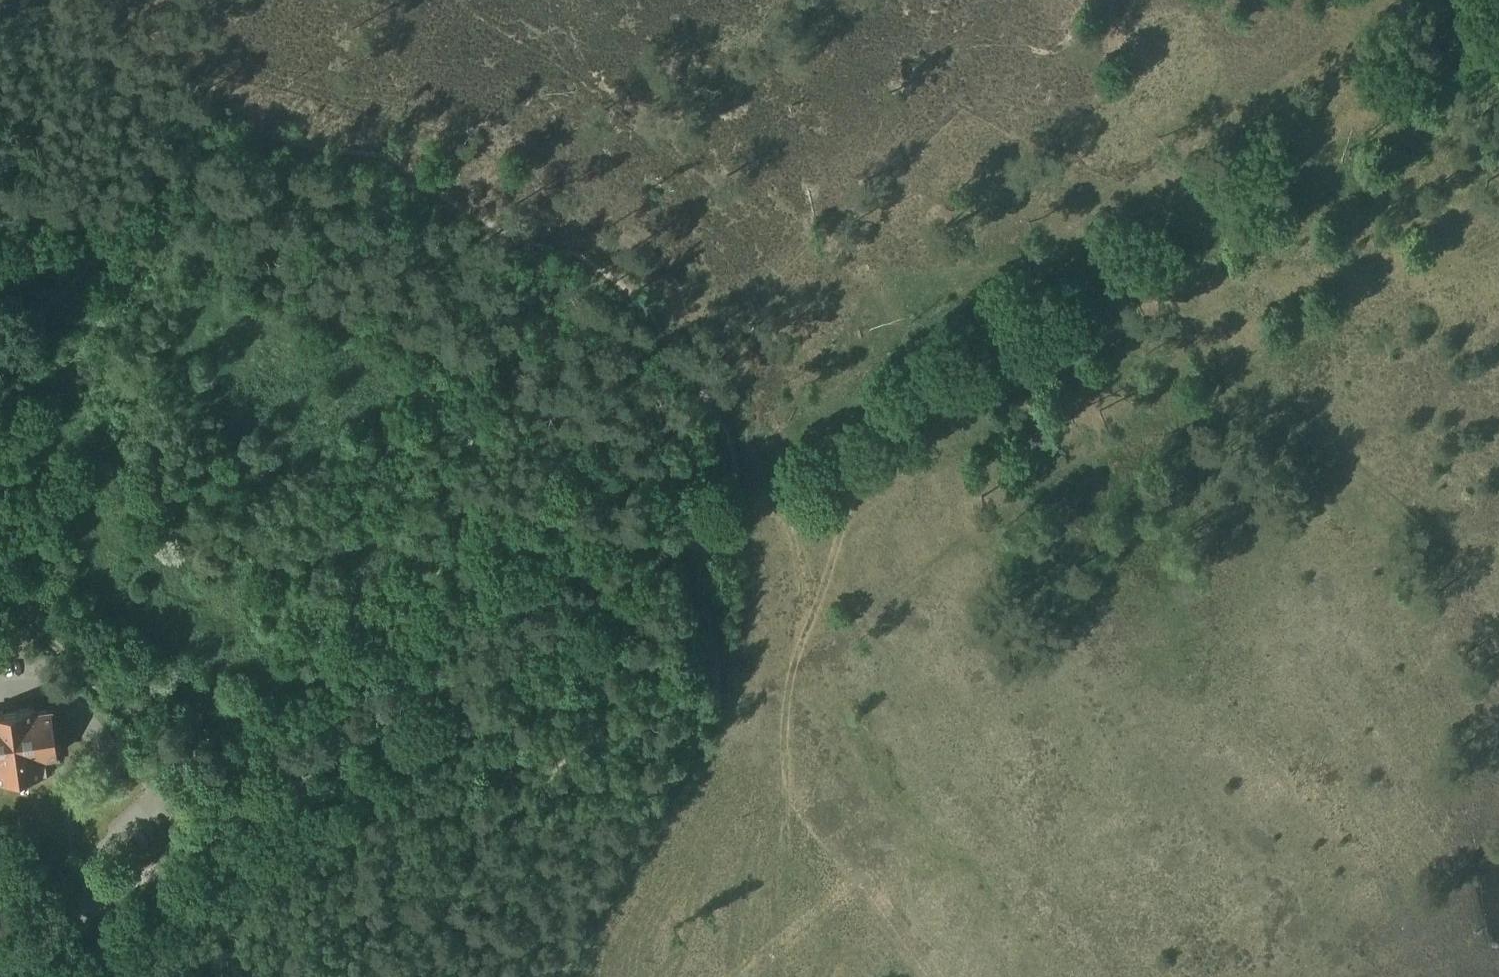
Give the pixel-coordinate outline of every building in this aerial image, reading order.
[(34,706),(0,711),(0,775),(52,767),(50,751),(56,750),(51,709),(34,711),(34,706)] [(177,813),(191,801),(184,793),(170,805),(177,813)]
